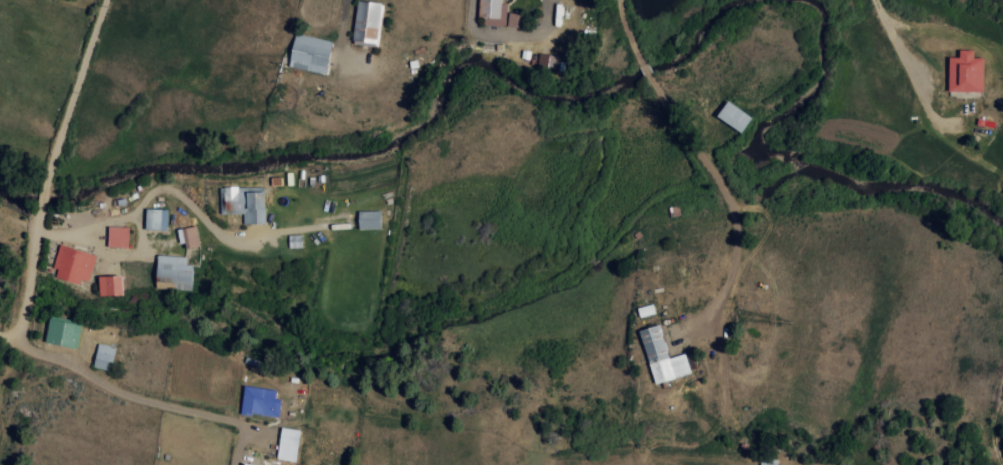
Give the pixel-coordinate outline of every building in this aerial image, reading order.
[(477,23),(519,27),(520,14),(507,13),(508,4),(501,4),(501,0),(478,0),(477,23)] [(351,42),(378,44),(382,3),(355,1),(351,42)] [(288,68),(326,73),(330,40),(293,34),(288,68)] [(948,57),(947,91),(982,92),(983,58),(972,58),(973,50),(958,50),(958,58),(948,57)] [(558,56),(538,53),(536,67),(557,70),(558,56)] [(750,118),(726,101),(715,117),(740,134),(750,118)] [(219,214),(242,213),(242,224),(264,224),(263,187),(219,188),(219,214)] [(166,210),(144,210),(144,229),(166,230),(166,210)] [(379,211),(357,211),(357,229),(379,229),(379,211)] [(106,247),(126,247),(127,228),(107,227),(106,247)] [(199,247),(196,227),(178,229),(180,249),(199,247)] [(288,248),(301,248),(300,235),(288,235),(288,248)] [(94,255),(57,246),(52,269),(56,269),(54,278),(87,285),(94,255)] [(191,290),(192,265),(185,265),(186,256),(155,256),(154,289),(191,290)] [(97,295),(121,295),(120,275),(97,276),(97,295)] [(43,341),(76,348),(82,322),(49,315),(43,341)] [(653,383),(690,373),(685,353),(667,357),(659,324),(639,329),(653,383)] [(115,347),(97,343),(91,366),(109,370),(115,347)] [(239,414),(249,416),(250,413),(277,417),(280,399),(274,398),(276,390),(243,385),(239,414)] [(294,462),(300,430),(281,426),(275,458),(294,462)]
